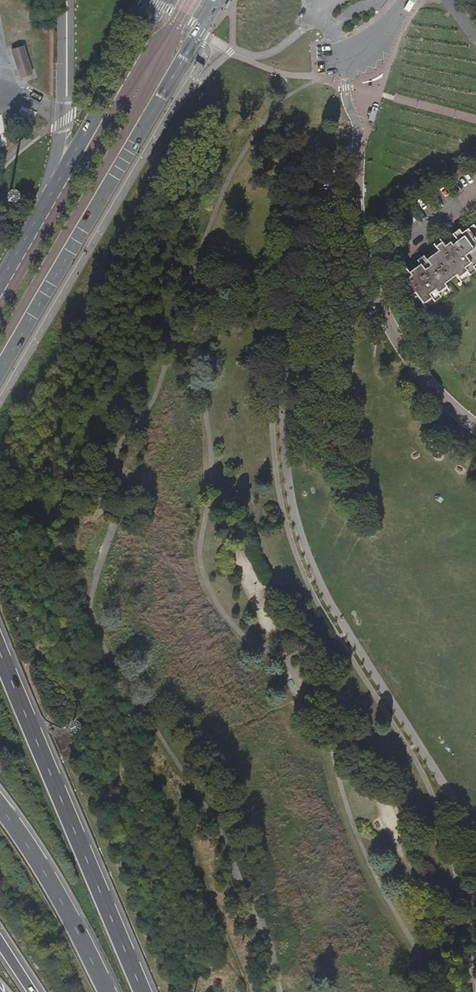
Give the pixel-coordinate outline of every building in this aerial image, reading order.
[(24,45),(10,49),(19,78),(33,74),(24,45)] [(473,225),(444,247),(440,242),(434,247),(437,251),(408,272),(405,268),(398,272),(402,277),(395,282),(406,297),(404,298),(409,305),(417,299),(421,304),(430,298),(433,301),(439,297),(437,293),(445,287),(443,284),(454,275),(457,278),(465,272),(468,275),(474,270),(472,267),(475,264),(475,230),(473,225)]
